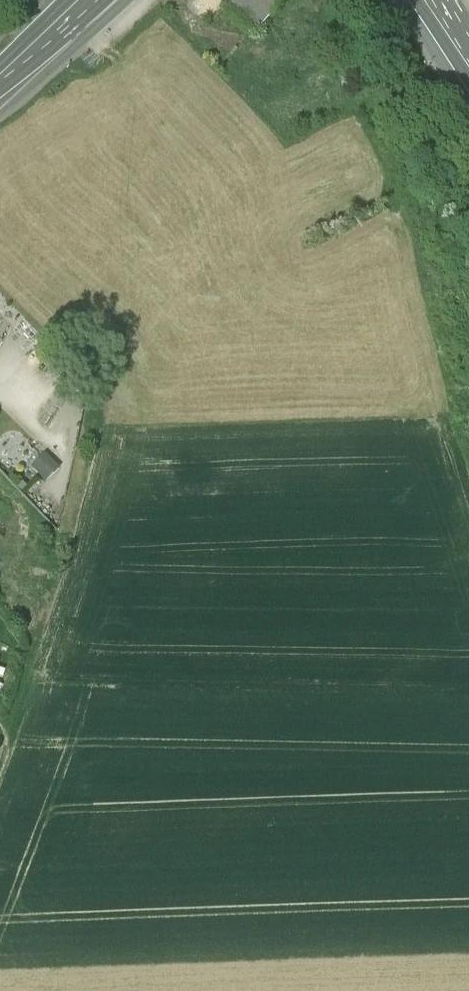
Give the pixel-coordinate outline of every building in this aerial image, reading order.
[(256,31),(269,17),(278,25),(295,6),(288,0),(225,0),(256,31)]
